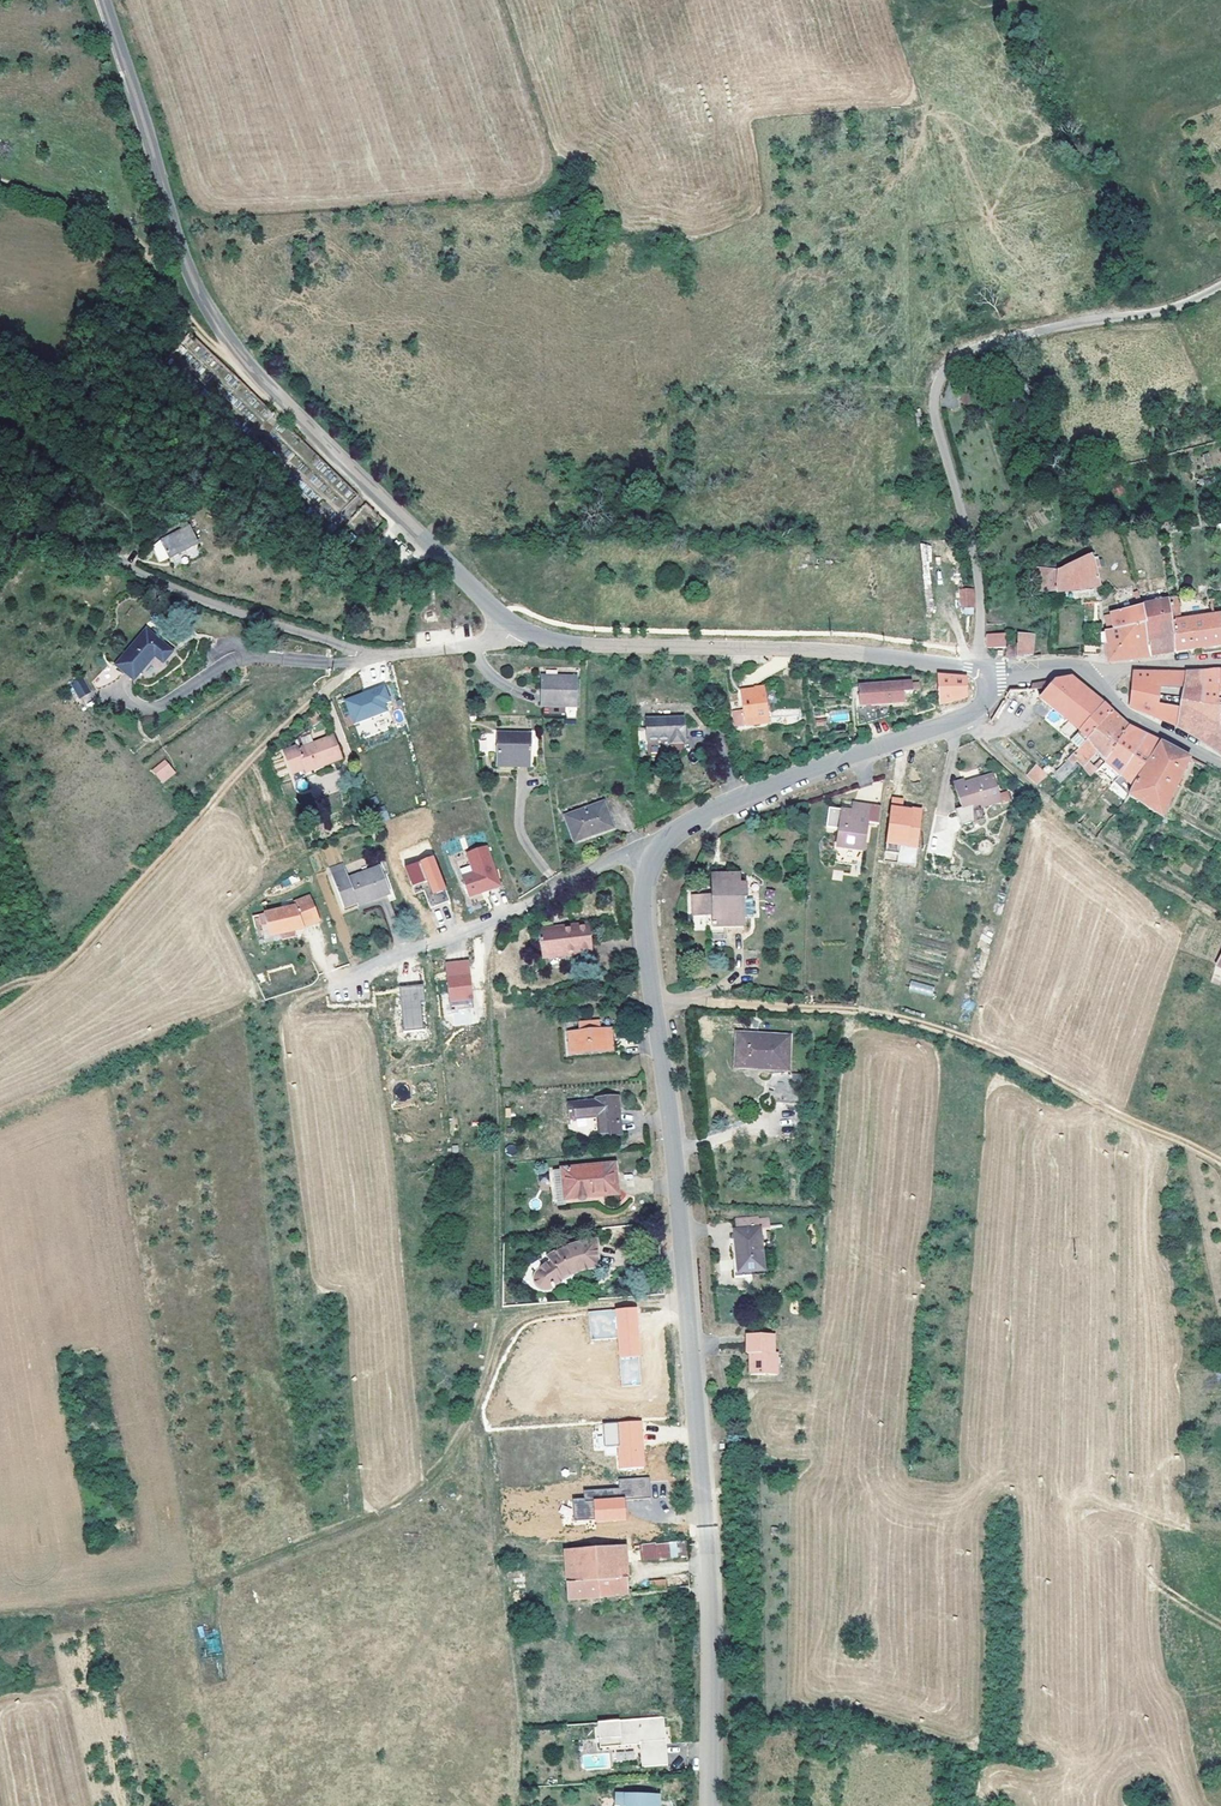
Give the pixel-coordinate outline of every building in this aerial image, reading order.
[(175,563),(193,553),(184,536),(171,543),(174,548),(168,552),(175,563)] [(1097,557),(1091,559),(1076,564),(1052,571),(1039,574),(1036,599),(1056,601),(1100,591),(1097,557)] [(973,610),(973,591),(961,591),(962,610),(973,610)] [(1180,622),(1179,607),(1178,600),(1170,601),(1173,623),(1180,622)] [(1176,654),(1173,623),(1170,601),(1144,608),(1147,628),(1152,658),(1165,656),(1176,654)] [(1144,608),(1111,616),(1114,632),(1147,628),(1144,608)] [(1176,654),(1201,650),(1220,647),(1220,616),(1180,622),(1173,623),(1176,654)] [(1131,662),(1152,658),(1147,628),(1114,632),(1106,633),(1107,646),(1106,647),(1108,665),(1118,664),(1131,662)] [(1005,637),(988,636),(988,649),(1005,650),(1005,637)] [(154,662),(164,670),(173,659),(148,637),(116,671),(133,687),(154,662)] [(1018,637),(1018,650),(1017,661),(1032,659),(1034,637),(1018,637)] [(1017,661),(1018,650),(1005,650),(1005,661),(1017,661)] [(1202,674),(1198,706),(1220,708),(1220,702),(1220,698),(1220,693),(1220,673),(1211,673),(1202,674)] [(1187,675),(1187,676),(1183,704),(1198,706),(1202,674),(1187,675)] [(1183,704),(1187,676),(1135,675),(1133,709),(1179,728),(1183,704)] [(79,699),(92,692),(84,678),(72,684),(79,699)] [(540,705),(544,705),(551,705),(551,709),(576,709),(577,679),(557,679),(557,681),(545,681),(540,681),(540,705)] [(968,682),(939,679),(940,709),(968,701),(968,682)] [(1074,681),(1058,685),(1043,702),(1081,734),(1106,708),(1074,681)] [(914,683),(860,688),(862,708),(859,708),(860,728),(894,717),(893,706),(907,705),(906,695),(915,694),(914,683)] [(358,694),(345,699),(353,723),(386,711),(384,703),(389,701),(383,685),(371,690),(372,692),(359,696),(358,694)] [(733,729),(770,725),(766,690),(755,691),(756,694),(741,695),(743,712),(732,713),(733,729)] [(1220,708),(1198,706),(1183,704),(1179,728),(1220,753),(1220,728),(1220,708)] [(1115,716),(1106,708),(1081,734),(1068,749),(1076,757),(1115,716)] [(848,709),(831,712),(833,723),(850,720),(848,709)] [(1106,764),(1132,732),(1115,716),(1076,757),(1054,781),(1063,790),(1083,768),(1086,771),(1088,768),(1099,754),(1106,764)] [(647,744),(684,742),(682,719),(646,722),(647,744)] [(1133,791),(1163,748),(1146,739),(1132,732),(1106,764),(1133,791)] [(500,736),(498,767),(530,769),(532,737),(500,736)] [(295,753),(304,776),(327,767),(339,762),(330,739),(295,753)] [(1162,820),(1192,763),(1177,755),(1163,748),(1133,791),(1128,800),(1162,820)] [(163,786),(178,774),(165,759),(150,771),(163,786)] [(1036,764),(1025,775),(1037,786),(1047,775),(1036,764)] [(329,771),(327,767),(304,776),(306,781),(329,771)] [(1096,776),(1088,768),(1086,771),(1084,773),(1092,781),(1096,776)] [(981,808),(995,803),(1001,801),(998,793),(993,777),(965,786),(963,781),(953,784),(960,809),(954,811),(959,827),(984,819),(981,808)] [(923,808),(903,805),(904,797),(892,796),(884,861),(916,865),(923,808)] [(614,829),(603,803),(565,820),(575,845),(614,829)] [(881,809),(859,806),(858,814),(851,814),(829,811),(827,831),(840,832),(838,850),(864,853),(867,825),(878,827),(881,809)] [(858,814),(859,806),(852,806),(851,814),(858,814)] [(481,832),(461,839),(468,859),(457,863),(464,883),(478,878),(478,876),(485,874),(485,876),(495,873),(481,832)] [(863,864),(864,853),(838,850),(837,861),(863,864)] [(434,856),(421,861),(428,881),(433,895),(447,890),(434,856)] [(412,886),(428,881),(421,861),(405,867),(412,886)] [(364,907),(391,897),(381,870),(349,881),(346,874),(333,878),(344,911),(363,904),(364,907)] [(694,902),(694,908),(694,921),(713,921),(713,932),(749,931),(748,904),(755,904),(754,888),(740,888),(740,880),(712,880),(712,902),(694,902)] [(296,907),(259,914),(261,925),(267,924),(269,937),(281,934),(282,940),(296,938),(294,932),(293,926),(303,924),(304,929),(320,923),(311,897),(294,903),(296,907)] [(694,921),(694,908),(694,902),(688,902),(688,909),(689,938),(713,937),(713,932),(713,921),(694,921)] [(561,932),(540,934),(542,960),(593,956),(590,926),(560,929),(561,932)] [(446,967),(450,1011),(474,1008),(469,964),(446,967)] [(911,981),(909,991),(932,995),(934,985),(911,981)] [(403,1030),(423,1028),(421,1001),(425,1001),(424,984),(399,986),(403,1030)] [(612,1052),(610,1030),(568,1034),(570,1056),(612,1052)] [(612,1057),(612,1052),(570,1056),(568,1034),(563,1035),(565,1061),(612,1057)] [(736,1070),(771,1072),(786,1072),(788,1041),(737,1039),(736,1070)] [(598,1140),(616,1138),(621,1138),(617,1100),(595,1102),(595,1104),(567,1107),(569,1121),(597,1119),(598,1140)] [(556,1175),(559,1203),(581,1201),(581,1205),(589,1204),(588,1198),(618,1195),(615,1168),(556,1175)] [(618,1201),(618,1195),(588,1198),(589,1204),(618,1201)] [(759,1220),(761,1231),(771,1230),(769,1218),(759,1220)] [(734,1223),(736,1243),(740,1275),(751,1273),(754,1272),(766,1270),(761,1231),(759,1220),(755,1220),(734,1223)] [(740,1275),(736,1243),(732,1244),(736,1278),(752,1276),(751,1273),(740,1275)] [(588,1247),(575,1251),(565,1257),(555,1261),(537,1263),(537,1273),(533,1279),(533,1286),(536,1292),(541,1295),(547,1297),(553,1295),(562,1286),(577,1277),(597,1273),(597,1247),(588,1247)] [(642,1384),(636,1306),(588,1310),(590,1339),(617,1337),(621,1386),(642,1384)] [(763,1325),(775,1324),(776,1313),(763,1313),(763,1325)] [(750,1374),(753,1374),(776,1374),(777,1352),(773,1352),(773,1335),(754,1335),(746,1335),(746,1352),(752,1352),(752,1359),(750,1359),(750,1374)] [(642,1420),(603,1423),(604,1446),(616,1445),(618,1470),(645,1468),(642,1420)] [(564,1546),(627,1541),(623,1509),(562,1513),(564,1546)] [(687,1551),(687,1537),(666,1539),(667,1552),(687,1551)] [(628,1543),(566,1547),(569,1596),(628,1591),(628,1543)] [(664,1576),(654,1577),(655,1588),(665,1586),(664,1576)] [(654,1716),(588,1721),(590,1746),(630,1743),(632,1766),(658,1764),(654,1716)] [(605,1793),(605,1805),(650,1805),(644,1805),(643,1793),(605,1793)]
